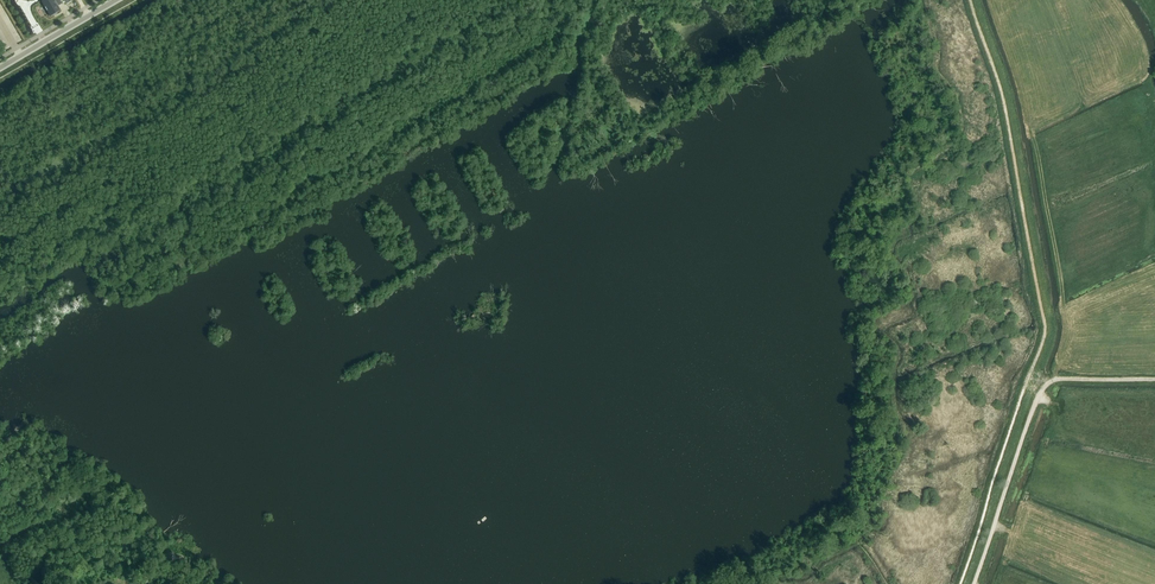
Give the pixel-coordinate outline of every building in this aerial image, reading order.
[(43,4),(49,15),(60,9),(54,0),(49,0),(43,4)] [(174,549),(159,553),(162,563),(177,559),(174,549)]
